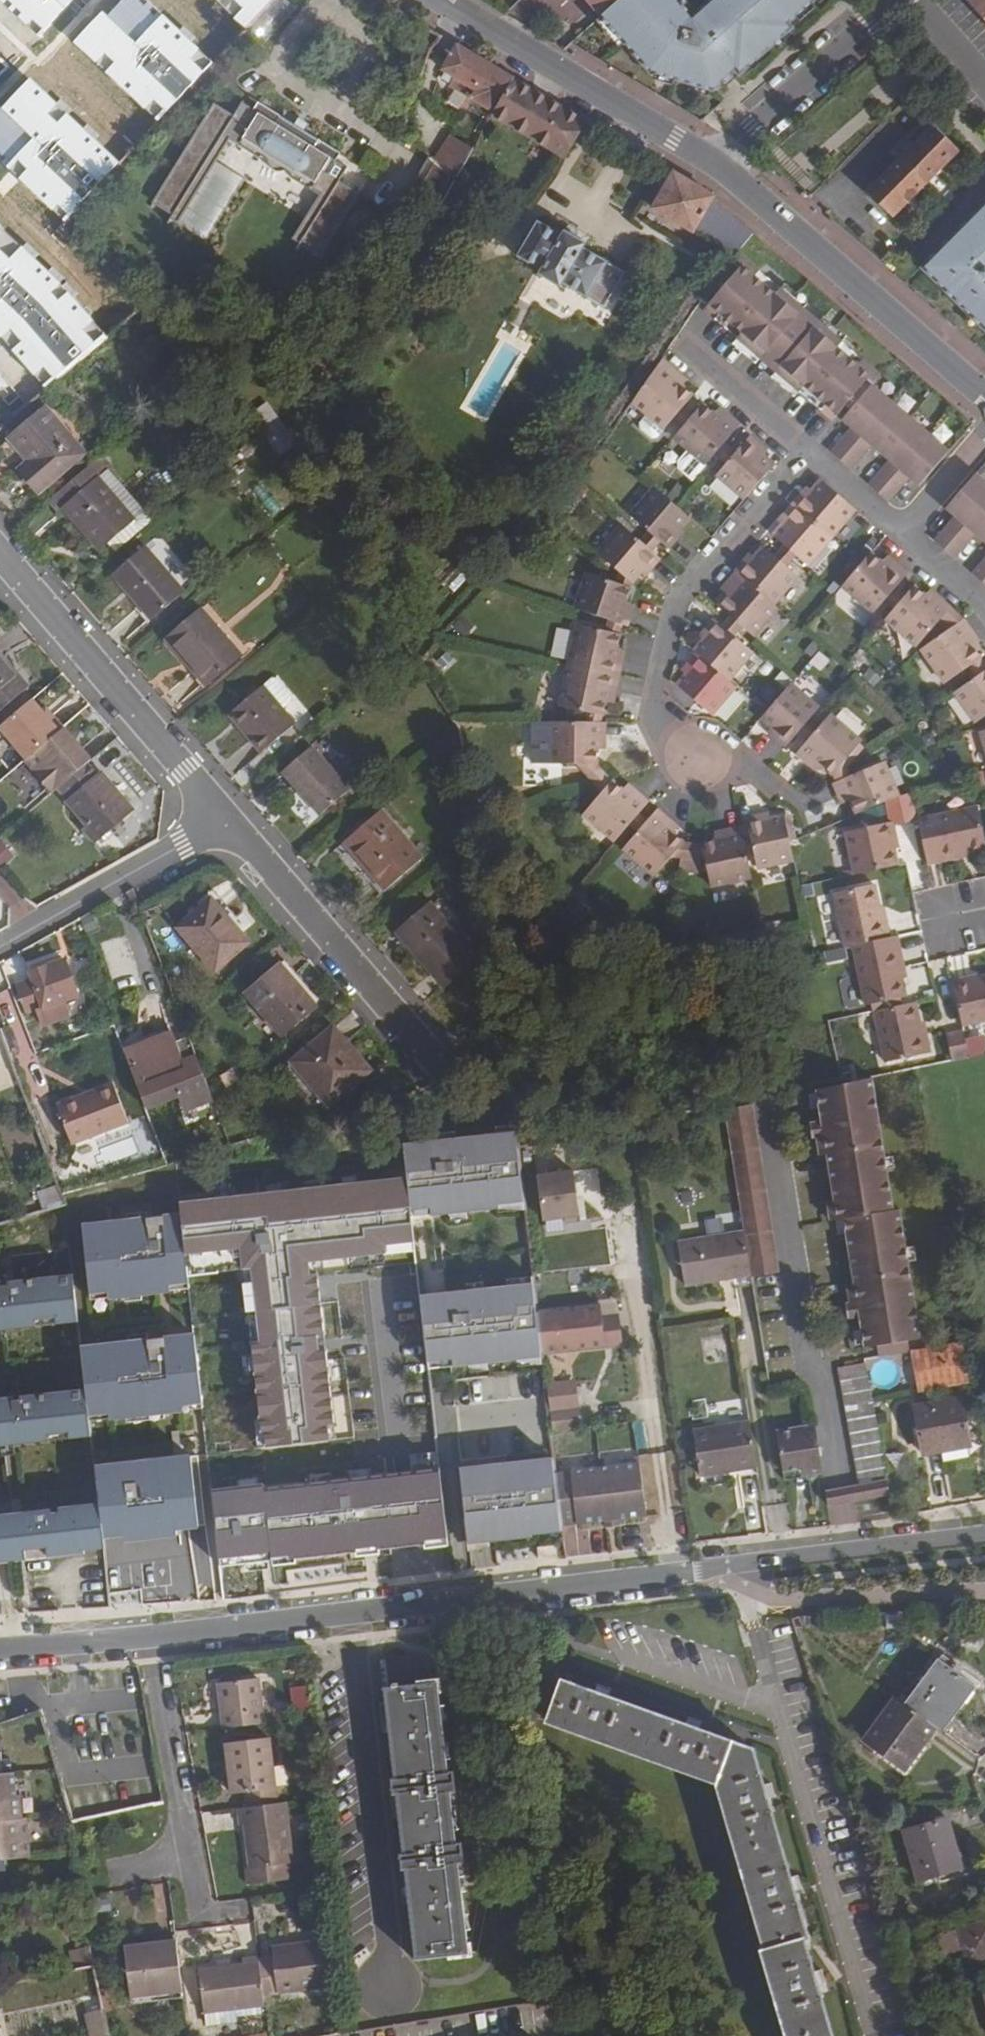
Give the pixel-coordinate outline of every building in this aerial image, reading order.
[(158,0),(29,0),(91,64),(158,0)] [(190,0),(158,0),(91,64),(106,80),(190,0)] [(246,31),(261,46),(296,10),(286,0),(275,0),(246,31)] [(591,6),(600,17),(606,12),(620,0),(599,0),(591,6)] [(606,12),(627,37),(622,42),(650,73),(713,92),(736,72),(743,66),(782,30),(789,25),(785,20),(808,0),(712,0),(693,17),(678,0),(620,0),(606,12)] [(967,5),(974,12),(982,21),(984,24),(984,0),(973,0),(967,5)] [(8,30),(17,22),(0,4),(0,38),(8,30)] [(606,12),(600,17),(622,42),(627,37),(606,12)] [(789,25),(782,30),(786,35),(793,29),(789,25)] [(7,69),(29,51),(8,30),(0,38),(0,61),(7,69)] [(514,80),(458,47),(443,71),(447,73),(452,76),(447,83),(445,87),(469,102),(494,117),(514,80)] [(47,60),(0,105),(0,242),(116,132),(47,60)] [(743,66),(736,72),(740,76),(747,70),(743,66)] [(452,76),(447,73),(442,80),(447,83),(452,76)] [(563,159),(585,122),(514,80),(494,117),(493,118),(560,157),(563,159)] [(309,188),(319,195),(325,199),(299,241),(303,243),(320,254),(357,195),(338,182),(347,169),(335,161),(340,153),(318,139),(312,148),(301,140),(288,132),(275,124),(280,115),(258,101),(253,109),(241,102),(233,115),(213,103),(152,200),(172,213),(224,132),(230,136),(241,143),(239,145),(259,158),(260,156),(267,160),(267,162),(267,166),(269,168),(271,170),(273,171),(276,172),(277,172),(280,172),(281,171),(283,171),(290,175),(288,178),(307,190),(309,188)] [(879,206),(893,220),(959,152),(913,108),(910,112),(928,129),(866,193),(879,206)] [(294,124),(288,132),(301,140),(306,131),(294,124)] [(170,216),(176,220),(230,136),(224,132),(172,213),(170,216)] [(448,141),(440,153),(463,167),(471,155),(448,141)] [(463,167),(440,153),(435,162),(440,167),(444,172),(456,179),(463,167)] [(429,157),(408,194),(438,212),(456,179),(444,172),(440,167),(435,162),(429,157)] [(653,210),(734,256),(754,233),(716,199),(674,174),(653,210)] [(879,206),(866,193),(861,199),(874,213),(879,206)] [(303,243),(299,241),(325,199),(319,195),(291,240),(301,247),(303,243)] [(921,271),(984,334),(984,206),(921,271)] [(537,223),(517,258),(540,272),(538,276),(560,289),(562,285),(604,309),(625,274),(582,250),(586,245),(563,232),(561,237),(537,223)] [(738,278),(727,269),(713,288),(723,296),(738,278)] [(723,296),(712,309),(745,337),(741,343),(764,362),(795,326),(806,313),(782,293),(778,299),(744,271),(738,278),(723,296)] [(130,306),(106,279),(44,338),(67,364),(130,306)] [(837,340),(814,320),(787,351),(772,369),(796,390),(800,384),(834,413),(860,382),(866,375),(832,346),(837,340)] [(802,332),(795,326),(780,344),(787,351),(802,332)] [(681,372),(660,355),(629,396),(666,427),(675,417),(685,406),(694,395),(683,386),(675,379),(681,372)] [(681,372),(675,379),(683,386),(689,379),(681,372)] [(868,388),(860,382),(845,400),(853,407),(868,388)] [(951,451),(872,384),(853,407),(843,418),(854,427),(850,432),(849,430),(832,450),(852,468),(869,448),(868,447),(872,443),(882,452),(893,461),(889,466),(888,465),(871,484),(892,502),(908,482),(907,481),(911,476),(922,485),(951,451)] [(262,398),(244,410),(260,431),(279,459),(297,446),(262,398)] [(685,425),(676,436),(708,463),(718,450),(728,439),(741,423),(729,413),(723,419),(715,413),(704,403),(695,414),(685,425)] [(695,414),(685,406),(675,417),(685,425),(695,414)] [(721,406),(715,413),(723,419),(729,413),(721,406)] [(46,408),(9,440),(29,462),(18,471),(38,494),(85,454),(46,408)] [(729,460),(718,474),(746,498),(776,463),(760,449),(763,446),(750,435),(739,449),(729,460)] [(739,449),(728,439),(718,450),(729,460),(739,449)] [(107,545),(135,521),(97,477),(101,474),(93,463),(53,497),(63,508),(100,552),(107,545)] [(135,521),(107,545),(115,553),(150,523),(151,518),(107,469),(101,474),(97,477),(135,521)] [(978,474),(949,508),(960,517),(956,522),(954,521),(938,540),(958,558),(975,538),(974,537),(977,532),(984,539),(984,480),(978,474)] [(810,486),(795,504),(834,536),(858,508),(823,479),(814,489),(810,486)] [(689,516),(655,486),(631,514),(669,546),(684,529),(680,526),(689,516)] [(48,502),(57,513),(63,508),(53,497),(48,502)] [(789,546),(810,564),(834,536),(795,504),(781,521),(784,524),(775,535),(789,546)] [(642,539),(623,523),(599,551),(621,570),(634,581),(643,570),(647,573),(661,556),(653,550),(642,539)] [(662,540),(650,531),(642,539),(653,550),(662,540)] [(738,570),(776,602),(800,575),(766,545),(756,556),(753,552),(738,570)] [(801,556),(789,546),(780,557),(791,567),(801,556)] [(144,547),(112,575),(152,621),(184,593),(144,547)] [(886,562),(874,552),(845,584),(877,611),(888,598),(898,587),(911,572),(892,556),(886,562)] [(977,574),(984,581),(984,565),(977,574)] [(621,570),(618,580),(633,584),(634,581),(621,570)] [(744,623),(757,634),(781,606),(776,602),(738,570),(723,587),(731,594),(722,604),(733,613),(744,623)] [(629,597),(633,584),(618,580),(589,572),(580,608),(616,618),(633,622),(639,601),(629,597)] [(898,606),(888,617),(920,644),(954,604),(935,589),(929,595),(916,584),(907,595),(898,606)] [(907,595),(898,587),(888,598),(898,606),(907,595)] [(967,621),(952,608),(942,619),(954,629),(967,621)] [(242,657),(201,611),(168,640),(193,668),(191,669),(207,687),(242,657)] [(744,623),(733,613),(725,622),(736,632),(744,623)] [(732,677),(756,648),(736,632),(725,622),(717,616),(703,633),(706,637),(698,647),(703,652),(732,677)] [(633,622),(616,618),(613,630),(628,632),(633,622)] [(967,621),(924,650),(948,684),(971,668),(983,660),(974,646),(981,641),(967,621)] [(579,666),(631,675),(634,650),(625,649),(628,632),(613,630),(585,625),(579,666)] [(683,683),(717,712),(741,684),(732,677),(703,652),(688,669),(692,672),(683,683)] [(28,686),(0,653),(0,710),(28,686)] [(971,668),(978,678),(984,674),(984,663),(983,660),(971,668)] [(627,699),(631,675),(579,666),(573,708),(616,714),(619,697),(627,699)] [(956,694),(978,724),(984,719),(984,674),(956,694)] [(814,717),(824,705),(796,681),(767,715),(777,724),(774,728),(792,743),(804,728),(814,717)] [(261,754),(296,725),(263,686),(233,712),(245,726),(240,730),(261,754)] [(92,762),(52,715),(48,719),(33,701),(0,729),(0,730),(27,762),(26,763),(54,794),(60,788),(88,764),(92,762)] [(245,726),(233,712),(228,716),(240,730),(245,726)] [(849,759),(866,738),(835,712),(823,725),(814,736),(801,751),(820,767),(826,761),(839,772),(849,759)] [(823,725),(814,717),(804,728),(814,736),(823,725)] [(625,746),(625,721),(572,720),(573,762),(601,762),(616,763),(615,746),(625,746)] [(312,746),(281,773),(319,817),(350,790),(312,746)] [(849,759),(839,772),(843,781),(856,775),(849,759)] [(619,777),(616,763),(601,762),(607,791),(619,777)] [(851,802),(856,815),(903,796),(888,762),(856,775),(843,781),(837,783),(847,804),(851,802)] [(89,826),(101,840),(135,810),(102,773),(99,776),(88,764),(60,788),(70,800),(68,802),(89,826)] [(974,772),(976,787),(984,786),(984,770),(974,772)] [(632,788),(619,777),(607,791),(591,810),(623,837),(637,821),(646,810),(657,798),(638,782),(632,788)] [(683,820),(665,804),(645,828),(631,844),(663,871),(691,838),(678,827),(683,820)] [(919,819),(928,863),(960,857),(959,853),(969,851),(984,847),(984,837),(978,806),(919,819)] [(381,810),(342,843),(385,892),(423,859),(381,810)] [(646,810),(637,821),(645,828),(654,816),(646,810)] [(758,864),(794,857),(784,813),(771,815),(770,810),(748,815),(749,821),(752,835),(758,864)] [(749,821),(743,822),(746,837),(752,835),(749,821)] [(856,875),(899,865),(895,849),(893,839),(897,838),(893,821),(846,832),(856,875)] [(707,854),(713,881),(753,873),(746,837),(743,822),(719,827),(721,836),(704,839),(707,854)] [(89,826),(83,830),(96,845),(101,840),(89,826)] [(704,839),(691,838),(679,852),(707,854),(704,839)] [(4,867),(16,858),(4,843),(0,847),(0,861),(4,867)] [(834,893),(846,947),(854,946),(890,938),(886,917),(882,918),(875,884),(834,893)] [(249,942),(211,899),(177,928),(215,972),(249,942)] [(431,904),(412,919),(420,928),(403,942),(443,989),(478,958),(450,926),(458,920),(441,901),(434,907),(431,904)] [(420,928),(412,919),(395,934),(403,942),(420,928)] [(905,968),(898,936),(890,938),(854,946),(868,1011),(874,1010),(903,1003),(908,1002),(903,979),(901,968),(905,968)] [(78,997),(66,960),(29,972),(32,980),(16,986),(26,1015),(35,1012),(40,1027),(70,1018),(65,1002),(78,997)] [(317,1006),(280,964),(245,995),(281,1036),(317,1006)] [(954,981),(963,1025),(984,1020),(984,978),(982,979),(971,981),(970,977),(954,981)] [(851,1007),(862,1005),(856,980),(845,983),(851,1007)] [(920,1024),(916,1002),(903,1005),(876,1011),(887,1063),(931,1053),(926,1033),(923,1035),(920,1024)] [(874,1010),(874,1011),(876,1011),(903,1005),(903,1003),(874,1010)] [(334,1027),(291,1063),(329,1107),(371,1071),(334,1027)] [(964,1031),(947,1034),(953,1061),(970,1058),(964,1031)] [(189,1036),(175,1042),(172,1034),(124,1053),(145,1108),(178,1095),(184,1109),(212,1099),(189,1036)] [(909,1341),(921,1339),(871,1078),(813,1091),(814,1094),(816,1108),(819,1123),(806,1125),(809,1139),(813,1138),(821,1137),(823,1151),(833,1207),(835,1221),(841,1220),(844,1235),(853,1288),(855,1303),(847,1305),(844,1305),(846,1320),(860,1318),(865,1349),(877,1347),(879,1357),(910,1352),(909,1341)] [(113,1083),(57,1105),(72,1145),(128,1123),(113,1083)] [(814,1094),(805,1096),(808,1110),(816,1108),(814,1094)] [(752,1104),(724,1108),(744,1232),(751,1275),(779,1271),(752,1104)] [(500,1203),(525,1200),(517,1133),(403,1147),(411,1219),(501,1209),(500,1203)] [(821,1137),(813,1138),(815,1152),(823,1151),(821,1137)] [(580,1219),(574,1170),(538,1175),(544,1219),(565,1216),(566,1221),(580,1219)] [(41,1211),(62,1205),(56,1186),(35,1192),(41,1211)] [(835,1221),(833,1207),(825,1208),(827,1222),(835,1221)] [(168,1281),(187,1279),(180,1212),(81,1223),(88,1290),(106,1288),(106,1295),(168,1288),(168,1281)] [(841,1220),(835,1221),(837,1236),(844,1235),(841,1220)] [(678,1242),(684,1286),(751,1275),(744,1232),(678,1242)] [(0,1284),(0,1331),(36,1327),(35,1320),(55,1317),(56,1324),(77,1322),(72,1276),(7,1283),(8,1286),(1,1287),(0,1284)] [(427,1368),(542,1356),(542,1353),(537,1303),(534,1283),(420,1296),(427,1368)] [(855,1303),(853,1288),(845,1290),(847,1305),(855,1303)] [(600,1296),(537,1303),(542,1353),(622,1344),(618,1307),(602,1308),(600,1296)] [(85,1389),(87,1411),(201,1399),(192,1326),(79,1338),(85,1389)] [(913,1351),(919,1390),(965,1382),(959,1343),(913,1351)] [(889,1496),(865,1364),(839,1369),(860,1487),(850,1488),(853,1503),(889,1496)] [(546,1391),(549,1412),(577,1409),(575,1387),(546,1391)] [(85,1389),(21,1397),(21,1400),(14,1400),(14,1398),(0,1399),(0,1457),(5,1456),(4,1447),(48,1442),(47,1435),(68,1432),(69,1439),(90,1437),(87,1411),(85,1389)] [(961,1397),(913,1405),(922,1456),(942,1452),(940,1445),(969,1440),(961,1397)] [(549,1412),(551,1433),(580,1429),(577,1409),(549,1412)] [(98,1505),(100,1528),(122,1525),(122,1531),(177,1525),(177,1519),(203,1516),(195,1447),(178,1449),(176,1422),(169,1423),(172,1449),(92,1458),(98,1505)] [(692,1430),(700,1476),(757,1468),(749,1422),(692,1430)] [(813,1424),(776,1430),(782,1467),(804,1464),(806,1475),(821,1473),(813,1424)] [(969,1458),(968,1448),(970,1447),(969,1440),(940,1445),(942,1452),(944,1463),(969,1458)] [(469,1540),(562,1530),(562,1526),(556,1473),(554,1458),(461,1468),(469,1540)] [(639,1463),(556,1474),(562,1526),(607,1520),(608,1528),(617,1527),(616,1519),(646,1516),(639,1463)] [(213,1567),(445,1550),(440,1474),(207,1491),(213,1567)] [(853,1503),(850,1488),(837,1491),(825,1493),(828,1507),(840,1505),(853,1503)] [(98,1505),(59,1510),(59,1514),(52,1514),(52,1511),(13,1515),(11,1502),(0,1503),(0,1562),(18,1560),(17,1551),(47,1547),(49,1557),(84,1553),(84,1550),(103,1548),(100,1528),(98,1505)] [(787,1504),(766,1505),(767,1529),(788,1528),(787,1504)] [(938,1661),(906,1704),(936,1727),(940,1730),(974,1686),(938,1661)] [(259,1679),(218,1683),(223,1727),(264,1722),(259,1679)] [(817,1985),(823,1983),(819,1969),(813,1971),(803,1939),(807,1938),(792,1886),(799,1884),(794,1870),(788,1872),(767,1800),(774,1799),(769,1784),(763,1786),(753,1749),(697,1729),(699,1723),(683,1717),(681,1723),(607,1696),(609,1690),(594,1685),(592,1691),(560,1679),(545,1722),(716,1783),(764,1950),(761,1950),(786,2035),(832,2035),(817,1985)] [(453,1772),(447,1773),(437,1682),(398,1687),(397,1683),(391,1684),(392,1687),(384,1688),(394,1779),(390,1780),(392,1794),(396,1794),(403,1855),(399,1855),(400,1869),(405,1869),(415,1959),(448,1956),(448,1959),(472,1956),(470,1942),(467,1943),(458,1863),(463,1862),(461,1843),(455,1844),(449,1792),(455,1792),(453,1772)] [(864,1740),(905,1770),(936,1727),(906,1704),(895,1696),(864,1740)] [(245,1806),(278,1802),(270,1738),(224,1743),(230,1794),(243,1793),(245,1806)] [(124,1761),(154,1755),(151,1743),(121,1749),(124,1761)] [(17,1796),(15,1773),(0,1774),(0,1860),(31,1857),(28,1817),(23,1818),(22,1795),(17,1796)] [(288,1864),(293,1863),(286,1801),(278,1802),(245,1806),(237,1807),(239,1825),(244,1824),(249,1868),(246,1869),(247,1885),(290,1880),(288,1864)] [(947,1818),(903,1830),(917,1881),(961,1869),(947,1818)] [(984,1958),(984,1921),(958,1928),(964,1950),(968,1963),(984,1958)] [(943,1956),(964,1950),(958,1928),(937,1934),(943,1956)] [(274,1957),(259,1959),(263,1995),(338,1988),(332,1939),(272,1945),(274,1957)] [(130,1998),(183,1992),(177,1941),(125,1947),(130,1998)] [(263,1995),(259,1959),(259,1956),(242,1958),(242,1965),(199,1969),(203,2013),(264,2005),(263,1995)] [(265,2012),(264,2005),(203,2013),(205,2024),(236,2020),(236,2015),(265,2012)] [(110,2035),(104,2009),(86,2013),(91,2035),(108,2035),(110,2035)]
